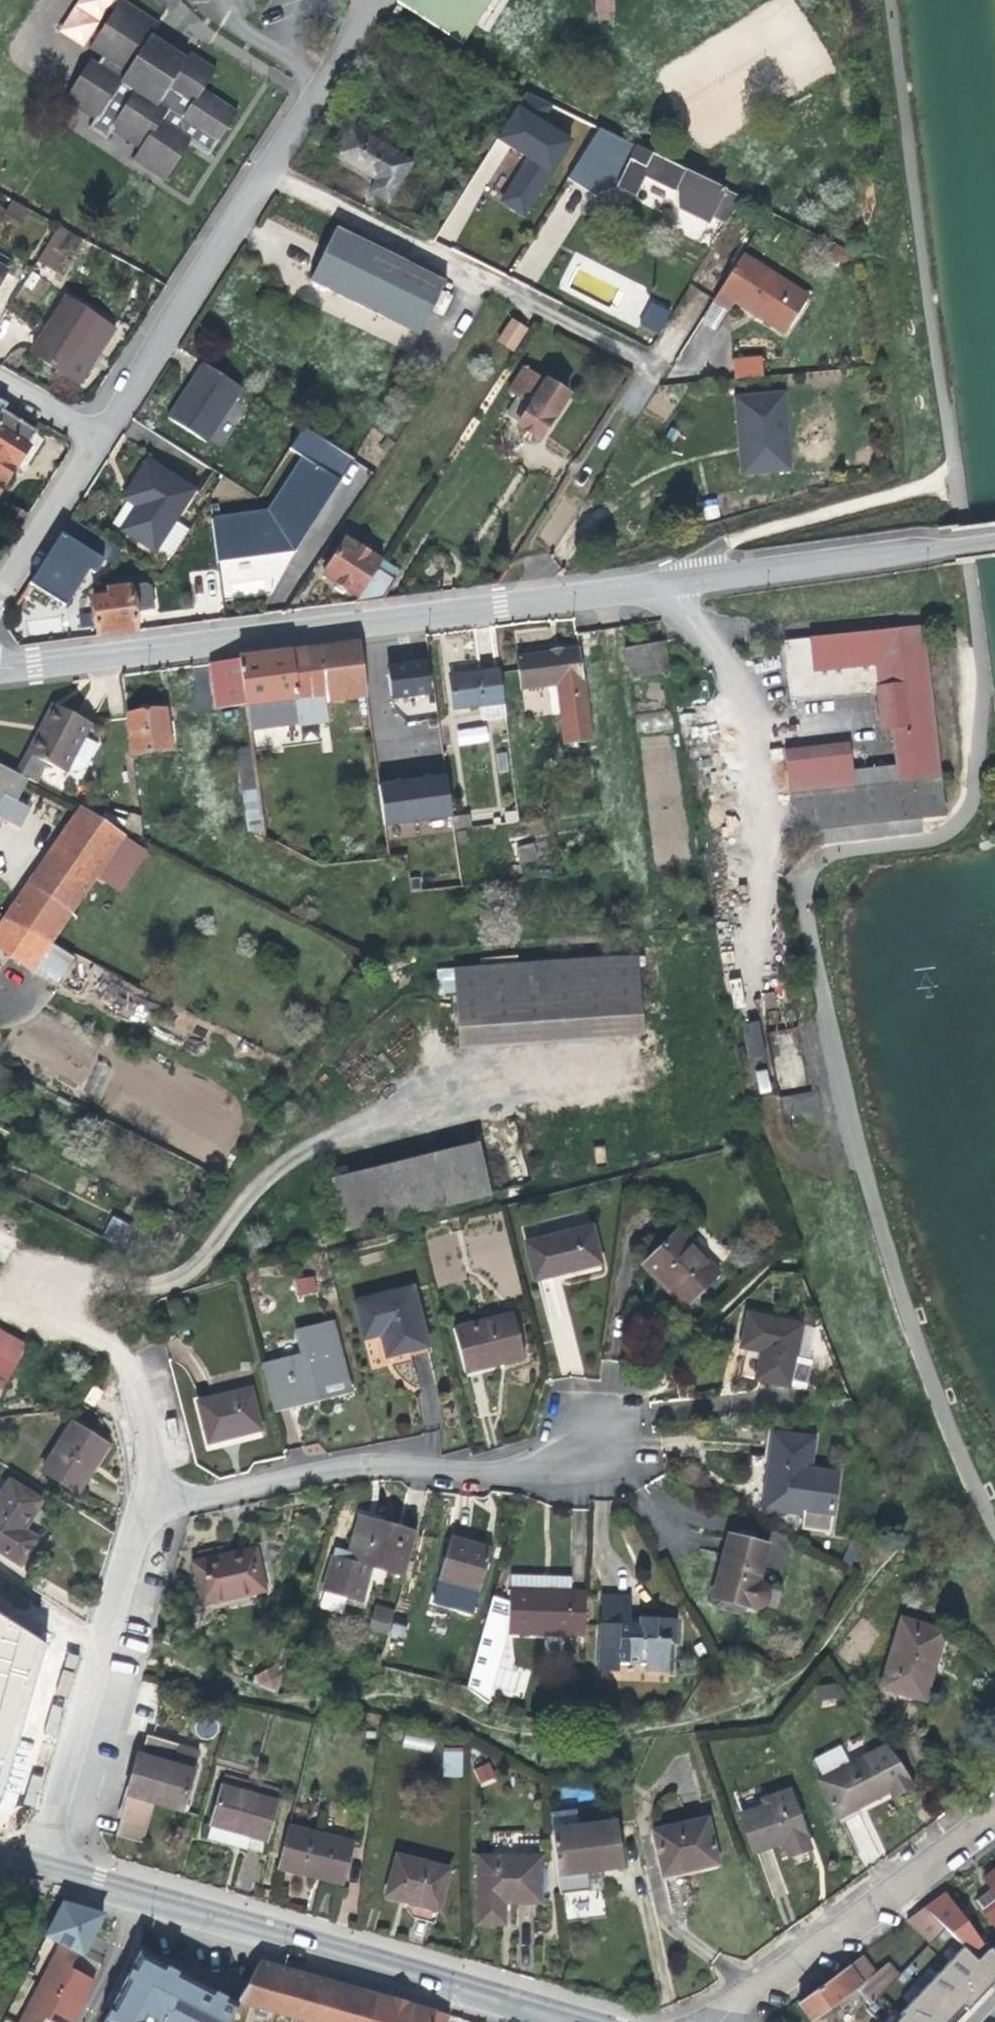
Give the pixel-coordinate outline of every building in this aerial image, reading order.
[(112,0),(76,0),(59,33),(88,47),(112,0)] [(172,50),(151,37),(160,24),(121,0),(119,0),(89,49),(102,57),(97,65),(89,60),(65,101),(94,120),(89,128),(107,139),(112,131),(140,148),(132,160),(166,181),(189,143),(209,156),(237,112),(203,90),(215,70),(196,57),(192,55),(188,56),(185,58),(178,70),(165,61),(172,50)] [(396,2),(463,45),(491,0),(398,0),(396,2)] [(613,0),(596,0),(596,17),(612,18),(613,0)] [(185,58),(172,50),(165,61),(178,70),(185,58)] [(549,103),(524,91),(497,136),(496,137),(527,157),(500,200),(523,214),(569,141),(537,122),(549,103)] [(388,202),(411,163),(351,127),(335,155),(377,180),(371,192),(388,202)] [(727,221),(742,198),(599,128),(567,177),(596,197),(598,193),(617,187),(634,194),(644,174),(677,190),(678,206),(709,222),(714,214),(727,221)] [(496,137),(497,136),(487,129),(479,144),(488,150),(496,137)] [(27,209),(10,199),(2,217),(19,227),(27,209)] [(58,225),(37,260),(58,272),(71,250),(78,236),(58,225)] [(420,335),(446,282),(336,228),(310,280),(420,335)] [(89,259),(95,245),(78,236),(71,250),(89,259)] [(808,296),(742,253),(713,301),(730,311),(734,302),(785,334),(808,296)] [(12,262),(0,255),(0,282),(12,262)] [(61,372),(95,317),(65,298),(31,353),(61,372)] [(673,314),(650,302),(638,321),(659,333),(673,314)] [(113,330),(95,317),(61,372),(80,384),(113,330)] [(399,346),(407,329),(386,320),(379,336),(399,346)] [(512,349),(525,330),(512,321),(499,340),(512,349)] [(242,384),(199,359),(164,415),(207,441),(242,384)] [(734,378),(763,375),(762,359),(733,362),(734,378)] [(507,391),(518,397),(530,405),(519,423),(518,425),(539,439),(567,394),(524,366),(507,391)] [(787,391),(734,396),(742,478),(794,473),(787,391)] [(530,405),(518,397),(507,415),(519,423),(530,405)] [(15,466),(34,437),(37,431),(4,411),(7,404),(0,400),(0,490),(15,466)] [(288,450),(301,458),(340,479),(355,461),(300,429),(288,450)] [(34,437),(15,466),(23,472),(41,443),(34,437)] [(196,487),(147,458),(124,500),(134,507),(119,533),(154,556),(196,487)] [(340,479),(301,458),(267,510),(212,515),(217,564),(291,555),(340,479)] [(6,520),(20,529),(28,516),(14,508),(6,520)] [(92,553),(61,533),(29,584),(66,608),(89,570),(95,575),(103,560),(92,553)] [(103,537),(92,553),(103,560),(112,564),(122,549),(103,537)] [(357,597),(381,561),(346,538),(323,574),(357,597)] [(353,603),(383,599),(395,580),(392,577),(396,570),(381,561),(357,597),(353,603)] [(95,637),(135,631),(130,587),(105,590),(106,597),(91,599),(95,637)] [(796,845),(819,842),(921,831),(920,818),(945,816),(924,626),(783,642),(790,699),(869,691),(869,688),(878,687),(882,728),(892,726),(896,766),(852,770),(848,742),(785,749),(796,845)] [(324,703),(367,697),(364,680),(384,678),(379,640),(237,658),(208,662),(215,709),(245,705),(250,742),(298,736),(328,733),(324,703)] [(629,678),(670,672),(664,641),(624,648),(629,678)] [(590,740),(578,647),(517,655),(521,688),(550,685),(551,700),(559,699),(565,744),(590,740)] [(431,694),(425,661),(386,665),(391,700),(431,694)] [(504,702),(500,671),(450,676),(454,709),(481,705),(483,722),(506,717),(504,702)] [(37,782),(46,763),(66,773),(68,768),(71,769),(78,770),(86,767),(98,743),(84,737),(91,722),(56,705),(51,703),(37,731),(26,753),(16,773),(37,782)] [(126,714),(132,755),(170,750),(165,709),(126,714)] [(638,717),(641,733),(667,728),(664,712),(638,717)] [(457,729),(459,746),(489,742),(487,726),(457,729)] [(239,750),(242,775),(250,832),(262,829),(251,749),(239,750)] [(0,768),(0,802),(2,797),(16,803),(27,781),(0,768)] [(5,919),(0,926),(0,946),(32,968),(33,967),(57,982),(72,959),(50,942),(97,872),(118,887),(143,850),(122,836),(81,807),(5,919)] [(503,813),(504,823),(518,821),(517,811),(503,813)] [(452,817),(453,829),(470,827),(469,815),(452,817)] [(466,842),(464,831),(456,832),(458,844),(466,842)] [(535,860),(533,845),(513,848),(516,863),(535,860)] [(643,1034),(637,954),(452,969),(458,1048),(556,1041),(643,1034)] [(743,1023),(749,1057),(764,1054),(759,1021),(743,1023)] [(755,1073),(760,1094),(772,1091),(766,1070),(755,1073)] [(785,1121),(821,1117),(818,1091),(782,1095),(785,1121)] [(344,1232),(490,1195),(477,1142),(332,1179),(344,1232)] [(102,1237),(140,1257),(151,1237),(111,1217),(102,1237)] [(533,1280),(601,1264),(592,1226),(524,1243),(533,1280)] [(687,1305),(718,1273),(675,1231),(641,1265),(657,1280),(659,1278),(687,1305)] [(311,1291),(308,1280),(293,1283),(296,1295),(311,1291)] [(428,1346),(413,1287),(352,1301),(362,1339),(381,1334),(386,1356),(428,1346)] [(754,1380),(789,1387),(795,1358),(801,1324),(747,1313),(740,1347),(761,1352),(754,1380)] [(523,1358),(513,1314),(453,1328),(464,1373),(482,1368),(481,1363),(489,1362),(490,1367),(523,1358)] [(263,1368),(273,1408),(319,1395),(317,1388),(344,1382),(330,1326),(298,1334),(305,1358),(263,1368)] [(4,1384),(26,1347),(0,1332),(0,1390),(4,1384)] [(795,1358),(789,1387),(801,1391),(802,1385),(806,1385),(811,1361),(795,1358)] [(317,1388),(319,1395),(346,1389),(344,1382),(317,1388)] [(207,1444),(261,1429),(250,1388),(196,1401),(207,1444)] [(87,1469),(103,1443),(72,1423),(42,1472),(76,1493),(89,1471),(87,1469)] [(804,1515),(810,1469),(814,1438),(773,1432),(763,1508),(804,1515)] [(838,1473),(810,1469),(804,1515),(802,1528),(831,1531),(838,1473)] [(42,1502),(9,1480),(0,1495),(0,1553),(20,1566),(38,1539),(23,1531),(42,1502)] [(405,1577),(416,1533),(359,1517),(348,1553),(334,1549),(322,1589),(362,1601),(371,1567),(405,1577)] [(759,1581),(768,1545),(727,1535),(711,1598),(754,1609),(760,1607),(764,1605),(768,1598),(768,1590),(764,1584),(759,1581)] [(451,1536),(438,1582),(478,1593),(492,1548),(451,1536)] [(265,1590),(256,1547),(190,1561),(200,1607),(223,1601),(223,1599),(265,1590)] [(508,1634),(585,1637),(586,1592),(571,1591),(543,1590),(543,1576),(510,1575),(509,1597),(508,1634)] [(543,1590),(571,1591),(571,1576),(543,1576),(543,1590)] [(478,1593),(438,1582),(432,1602),(473,1613),(478,1593)] [(499,1667),(508,1634),(509,1597),(493,1595),(466,1687),(488,1704),(492,1689),(499,1667)] [(676,1643),(677,1618),(630,1617),(631,1597),(601,1596),(598,1671),(628,1672),(629,1663),(645,1664),(644,1670),(667,1671),(668,1643),(676,1643)] [(372,1612),(393,1618),(395,1611),(374,1605),(372,1612)] [(367,1629),(388,1635),(393,1618),(372,1612),(367,1629)] [(936,1668),(947,1629),(901,1617),(879,1687),(926,1701),(936,1668)] [(395,1618),(392,1628),(404,1631),(406,1621),(395,1618)] [(404,1631),(392,1628),(391,1633),(402,1636),(404,1631)] [(277,1664),(284,1667),(289,1649),(280,1647),(277,1660),(278,1660),(277,1664)] [(251,1683),(276,1695),(284,1667),(277,1664),(254,1677),(251,1683)] [(836,1681),(816,1688),(821,1703),(841,1695),(836,1681)] [(121,1817),(115,1835),(144,1843),(156,1803),(183,1810),(201,1750),(147,1734),(141,1754),(138,1754),(119,1817),(121,1817)] [(404,1736),(402,1746),(431,1751),(433,1741),(404,1736)] [(893,1797),(915,1784),(886,1744),(818,1779),(838,1818),(870,1800),(890,1790),(893,1797)] [(463,1777),(462,1749),(442,1749),(443,1778),(463,1777)] [(480,1786),(497,1778),(489,1762),(473,1769),(480,1786)] [(206,1838),(234,1846),(238,1840),(249,1843),(251,1836),(267,1840),(278,1802),(221,1785),(206,1838)] [(789,1856),(811,1848),(799,1815),(790,1788),(772,1795),(774,1801),(740,1814),(753,1852),(783,1842),(789,1856)] [(577,1805),(549,1809),(551,1827),(580,1824),(577,1805)] [(719,1863),(707,1817),(653,1830),(663,1875),(702,1867),(719,1863)] [(551,1827),(560,1894),(590,1890),(588,1873),(600,1872),(623,1869),(616,1819),(580,1824),(551,1827)] [(355,1841),(288,1825),(277,1869),(311,1877),(344,1885),(355,1841)] [(238,1840),(234,1846),(246,1850),(249,1843),(238,1840)] [(439,1910),(450,1869),(398,1854),(387,1895),(404,1900),(439,1910)] [(541,1903),(541,1856),(478,1855),(477,1924),(504,1924),(504,1913),(504,1902),(541,1903)] [(984,1878),(991,1888),(975,1900),(994,1924),(994,1870),(984,1878)] [(588,1873),(590,1890),(602,1888),(601,1879),(600,1872),(588,1873)] [(987,1950),(945,1891),(923,1908),(944,1927),(963,1945),(976,1959),(987,1950)] [(109,1912),(63,1898),(46,1938),(56,1942),(87,1955),(109,1912)] [(923,1908),(906,1920),(929,1943),(944,1927),(923,1908)] [(56,1942),(15,2021),(45,2021),(48,2017),(57,2021),(71,2021),(96,1975),(80,1967),(87,1955),(56,1942)] [(963,1945),(886,2021),(954,2021),(994,1979),(994,1949),(993,1945),(976,1959),(963,1945)] [(237,2004),(139,1954),(125,1983),(131,1985),(124,2002),(117,1998),(105,2021),(227,2021),(237,2004)] [(856,1987),(869,2005),(899,1974),(888,1961),(874,1974),(861,1956),(798,2002),(811,2020),(856,1987)] [(259,1960),(247,1983),(237,2002),(311,2021),(318,2021),(330,1980),(259,1960)] [(376,1993),(361,1989),(330,1980),(318,2021),(357,2021),(359,2017),(369,2020),(376,1993)] [(122,1989),(117,1998),(124,2002),(131,1985),(125,1983),(122,1989)] [(412,2004),(376,1993),(369,2020),(359,2017),(357,2021),(407,2021),(412,2004)] [(448,2014),(412,2004),(407,2021),(446,2021),(448,2014)]
